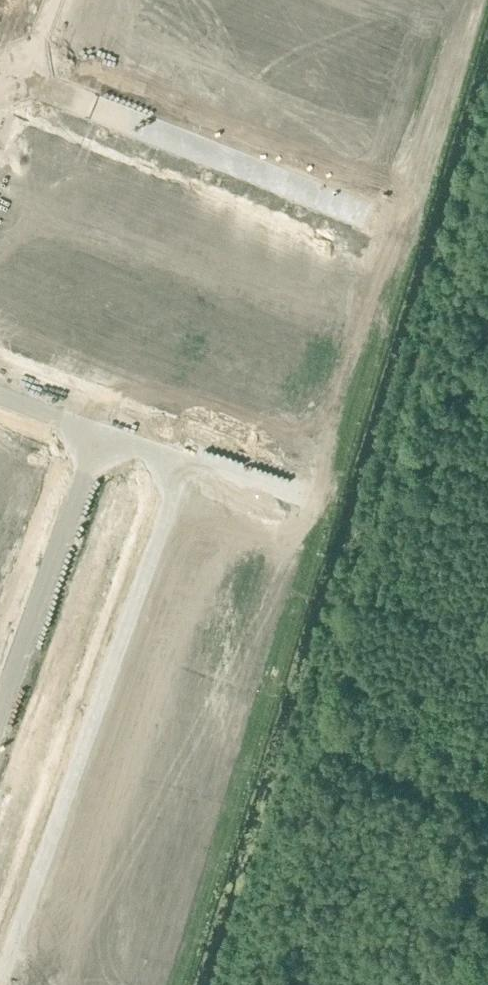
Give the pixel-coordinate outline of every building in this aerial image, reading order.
[(149,189),(135,225),(156,233),(169,197),(149,189)] [(169,197),(156,233),(176,241),(190,205),(169,197)] [(29,217),(40,221),(43,214),(32,210),(29,217)] [(40,221),(51,226),(54,218),(43,214),(40,221)] [(69,233),(80,237),(83,230),(72,225),(69,233)] [(80,237),(91,241),(94,234),(83,230),(80,237)] [(136,251),(133,258),(145,263),(147,255),(136,251)] [(145,263),(156,267),(159,260),(147,255),(145,263)] [(174,274),(185,279),(188,271),(177,267),(174,274)] [(188,271),(185,279),(196,283),(199,276),(188,271)] [(238,300),(249,304),(252,297),(241,293),(238,300)] [(249,304),(261,309),(263,301),(252,297),(249,304)] [(278,316),(290,320),(292,313),(281,309),(278,316)] [(292,313),(290,320),(301,325),(304,317),(292,313)]
